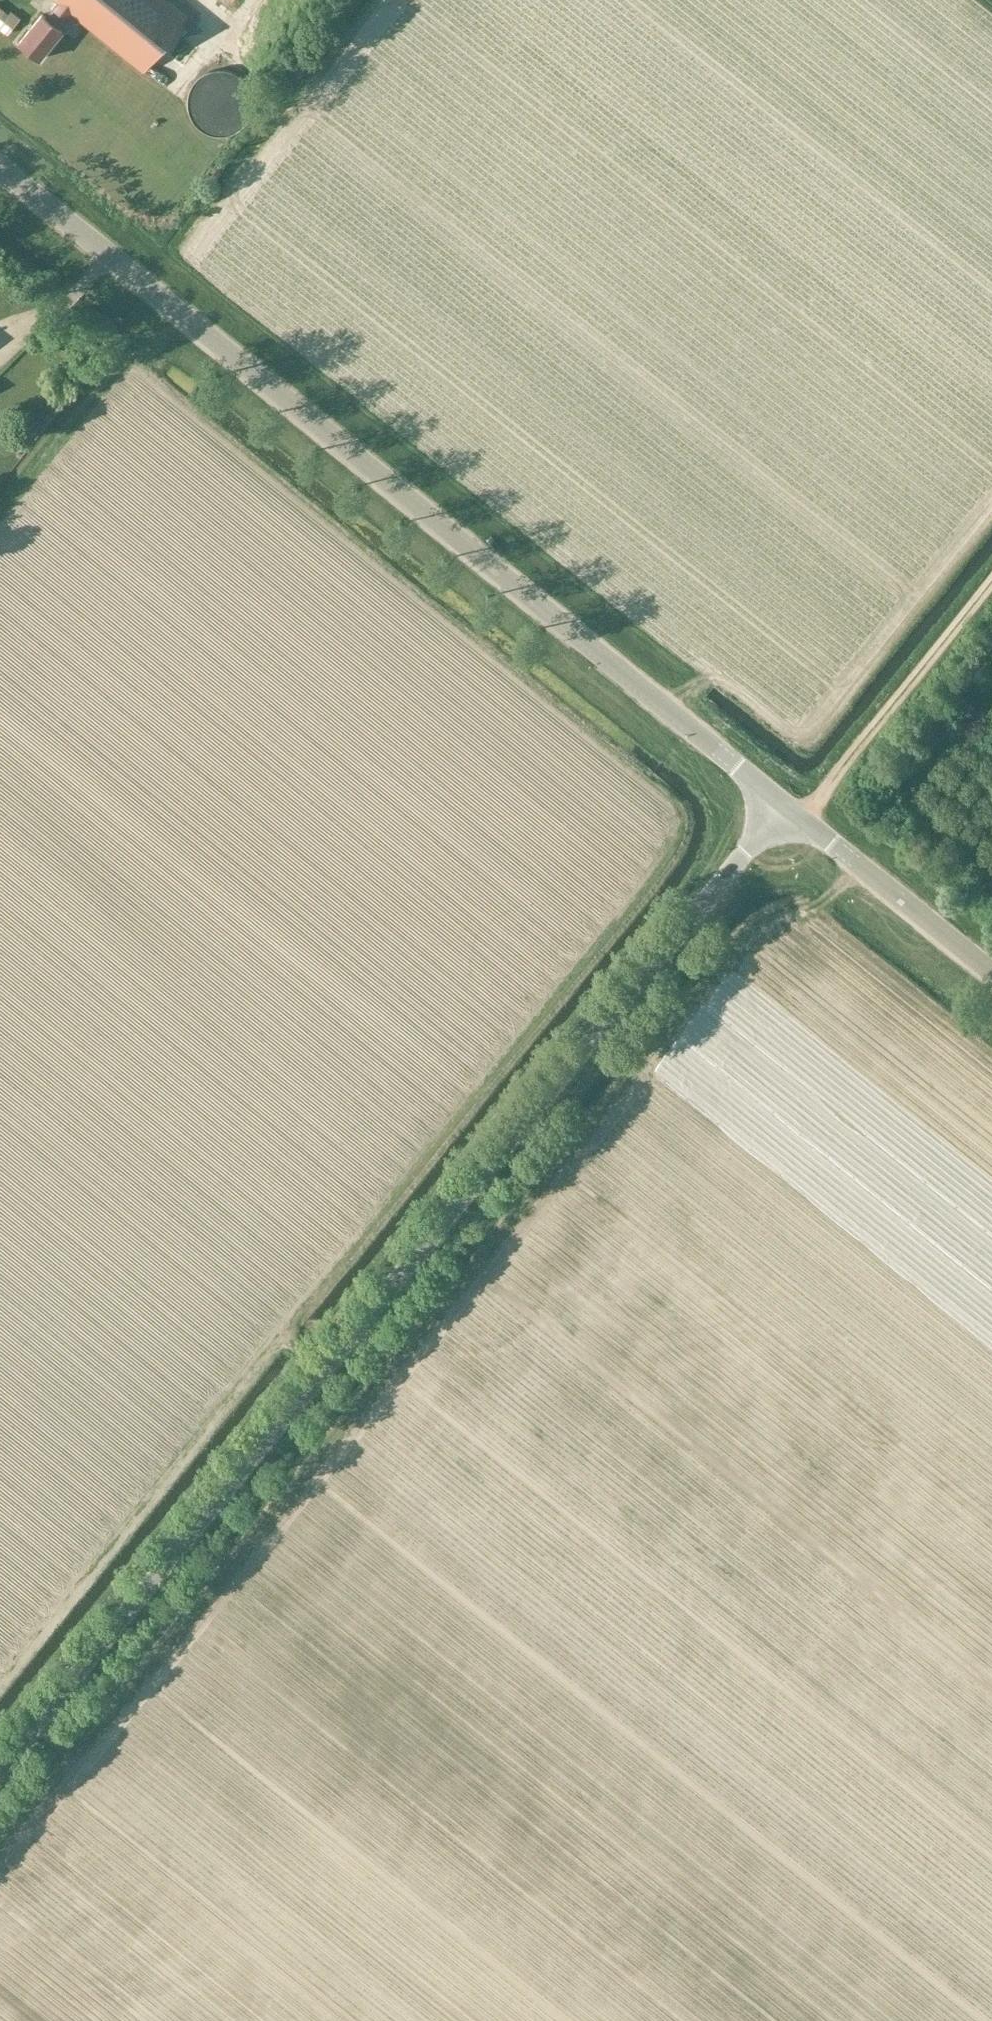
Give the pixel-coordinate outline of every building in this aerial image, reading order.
[(187,16),(168,0),(58,0),(59,1),(47,17),(43,14),(20,42),(40,59),(63,30),(60,28),(73,12),(145,71),(187,16)] [(6,34),(17,20),(0,6),(0,28),(6,34)] [(235,132),(238,130),(241,128),(244,125),(246,123),(248,120),(249,118),(251,115),(252,112),(252,110),(253,107),(253,103),(253,100),(253,96),(252,93),(251,91),(250,88),(248,84),(246,82),(245,80),(243,78),(240,75),(237,73),(235,73),(232,71),(228,70),(225,69),(221,69),(218,69),(216,69),(213,70),(209,71),(206,73),(203,74),(200,76),(197,79),(196,80),(194,83),(192,86),(191,87),(190,91),(189,94),(188,96),(188,99),(188,103),(188,105),(188,106),(189,110),(189,112),(190,113),(191,117),(192,118),(194,121),(196,124),(197,125),(200,128),(201,129),(204,131),(207,132),(209,133),(211,134),(214,134),(216,135),(219,135),(223,135),(228,134),(232,133),(233,132),(235,132)]
